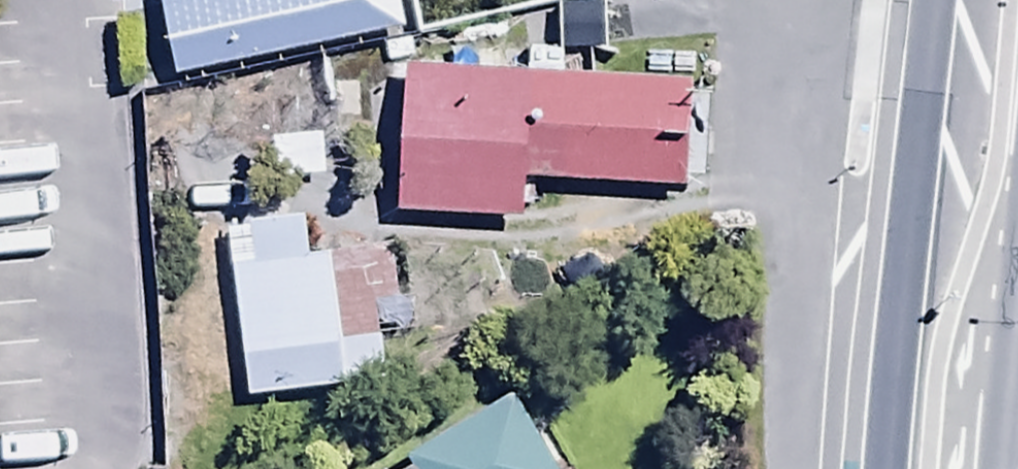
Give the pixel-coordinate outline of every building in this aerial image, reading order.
[(170,76),(407,31),(401,0),(156,0),(170,76)] [(693,82),(562,75),(563,52),(526,50),(525,73),(405,67),(397,217),(521,223),(524,176),(688,185),(688,178),(705,179),(708,110),(692,109),(693,82)] [(246,402),(352,387),(350,369),(379,365),(376,342),(400,339),(387,241),(304,252),(299,218),(223,228),(246,402)] [(514,399),(404,462),(408,468),(554,468),(514,399)]
